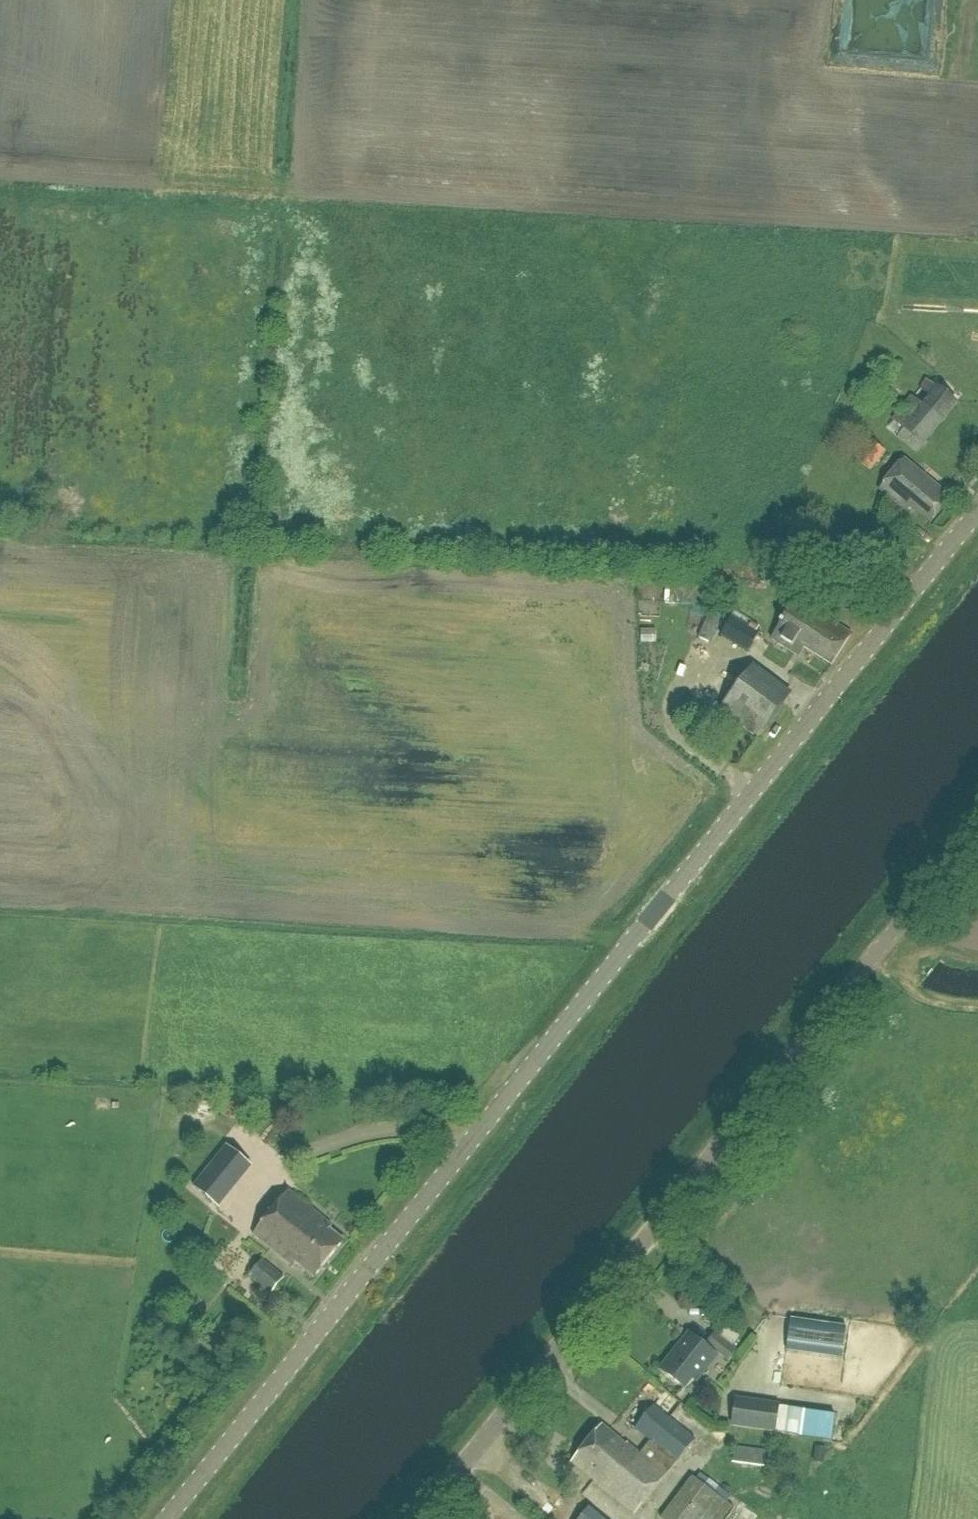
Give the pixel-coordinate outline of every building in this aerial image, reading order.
[(957,403),(927,379),(894,421),(904,429),(897,437),(917,453),(957,403)] [(887,452),(872,441),(857,460),(871,471),(887,452)] [(950,499),(904,461),(880,490),(907,513),(911,508),(930,524),(950,499)] [(772,640),(793,653),(817,614),(797,601),(772,640)] [(720,619),(708,614),(699,636),(711,641),(720,619)] [(850,634),(817,614),(793,653),(794,653),(800,644),(831,665),(850,634)] [(758,634),(731,619),(721,637),(748,652),(758,634)] [(784,701),(746,673),(718,710),(757,739),(784,701)] [(232,1199),(255,1197),(253,1171),(230,1172),(232,1199)] [(332,1226),(288,1191),(253,1235),(293,1267),(295,1263),(314,1278),(344,1241),(329,1230),(332,1226)] [(283,1277),(260,1260),(246,1277),(269,1295),(283,1277)] [(729,1326),(722,1334),(735,1345),(742,1338),(729,1326)] [(737,1351),(715,1334),(707,1344),(728,1361),(737,1351)] [(716,1356),(689,1335),(661,1370),(683,1388),(695,1373),(699,1377),(716,1356)] [(778,1404),(734,1398),(730,1426),(774,1432),(778,1404)] [(777,1431),(799,1434),(803,1408),(781,1404),(777,1431)] [(696,1441),(654,1406),(635,1429),(651,1442),(640,1454),(627,1443),(626,1445),(602,1425),(571,1463),(634,1515),(696,1441)] [(763,1452),(735,1448),(733,1463),(761,1468),(763,1452)] [(692,1477),(660,1518),(661,1518),(722,1518),(731,1507),(692,1477)] [(589,1507),(579,1518),(602,1518),(589,1507)]
